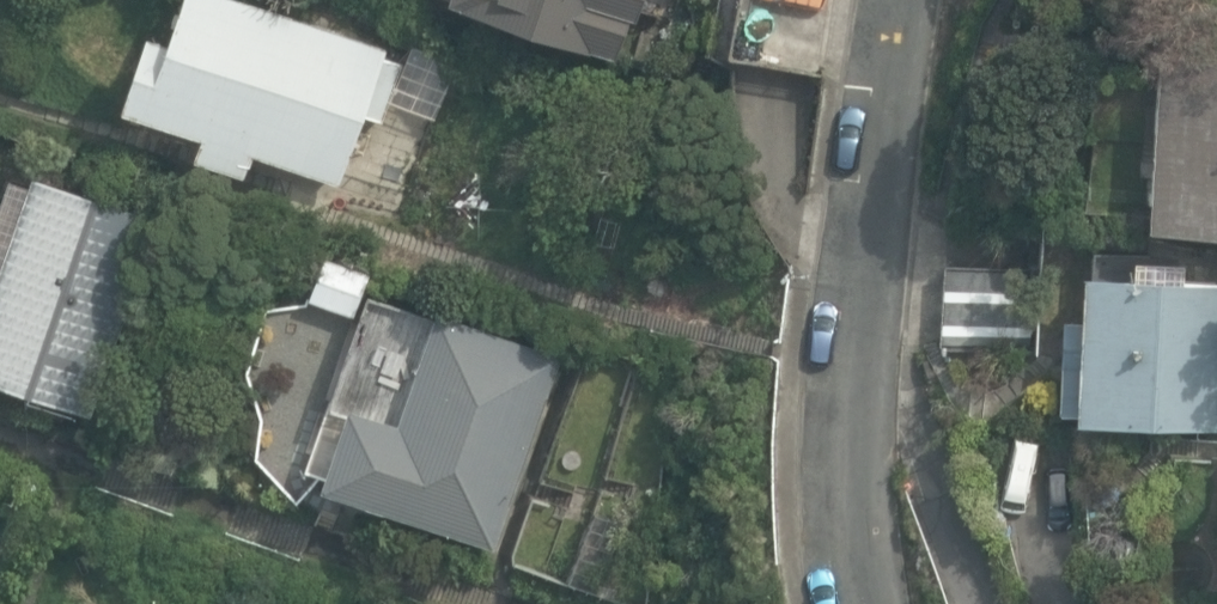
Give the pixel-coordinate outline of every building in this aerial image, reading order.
[(340,184),(364,113),(383,120),(402,66),(384,59),(388,47),(251,0),(182,0),(168,39),(148,32),(122,108),(198,135),(190,159),(246,178),(254,155),(340,184)] [(447,1),(614,58),(634,0),(448,0),(447,1)] [(1150,224),(1216,229),(1216,59),(1161,55),(1150,224)] [(94,411),(160,215),(32,172),(0,268),(0,378),(94,411)] [(304,302),(354,322),(374,273),(324,252),(304,302)] [(948,258),(943,346),(1035,352),(1040,264),(948,258)] [(1216,424),(1216,284),(1183,282),(1184,261),(1134,259),(1133,278),(1083,276),(1081,321),(1066,320),(1061,416),(1216,424)] [(366,292),(329,405),(349,411),(345,422),(335,418),(318,469),(328,472),(322,491),(493,548),(557,356),(366,292)]
